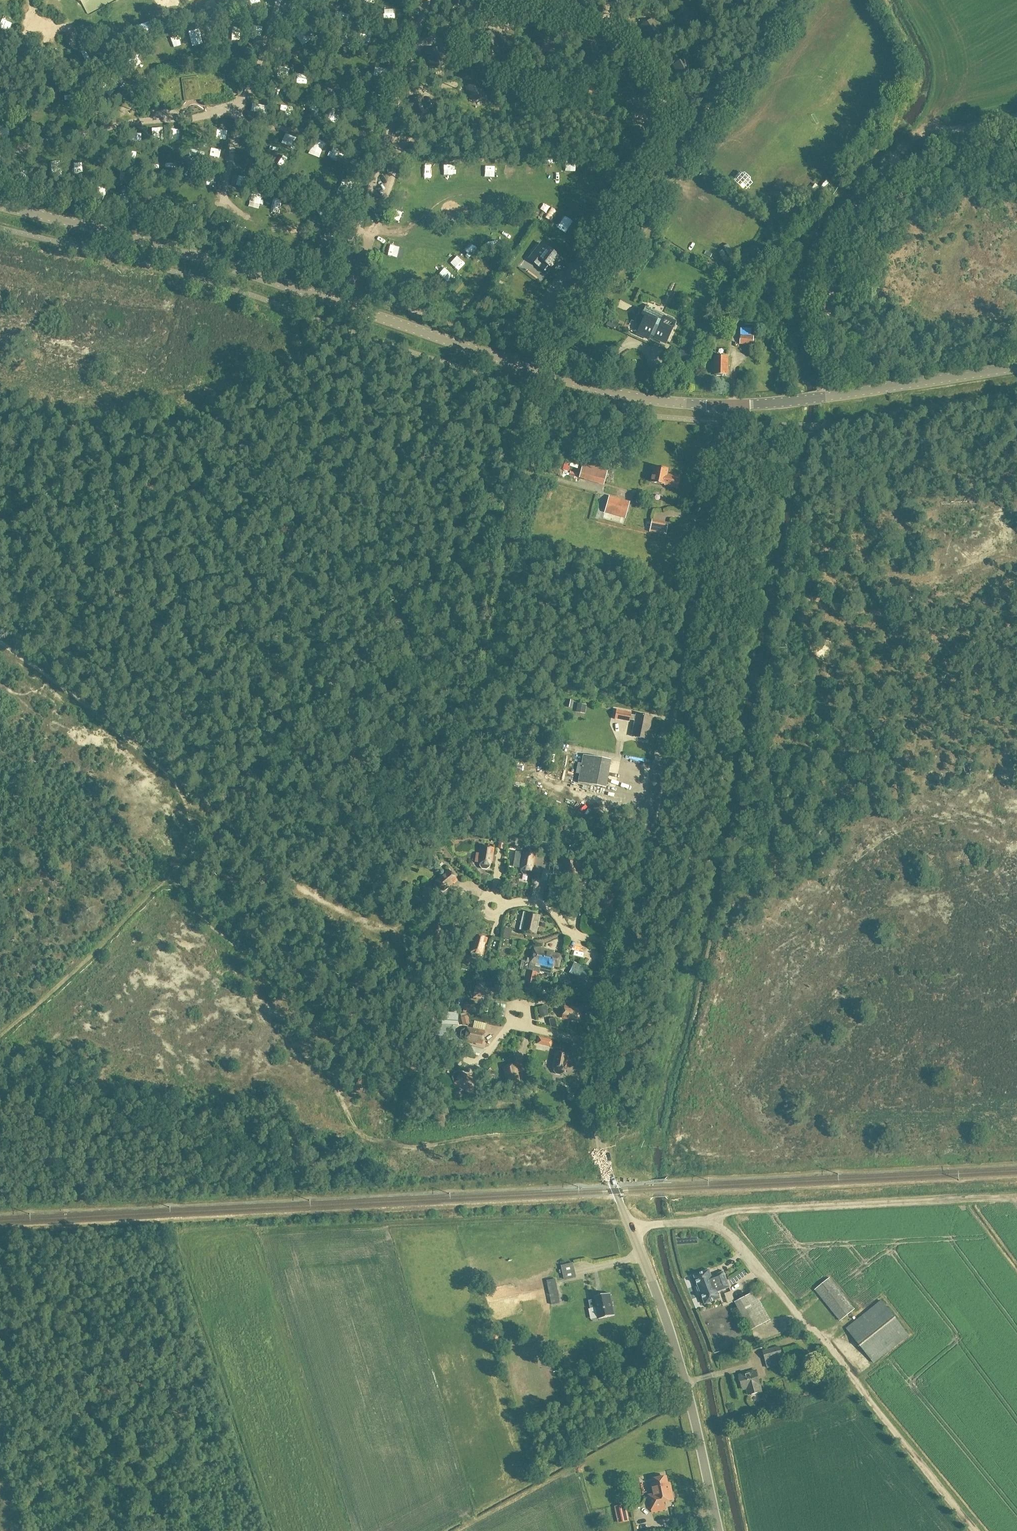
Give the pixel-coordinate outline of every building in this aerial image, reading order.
[(255,17),(262,13),(256,1),(249,5),(255,17)] [(303,20),(307,9),(293,4),(289,15),(303,20)] [(399,4),(392,7),(396,21),(404,18),(399,4)] [(192,18),(195,28),(204,26),(201,15),(192,18)] [(640,24),(648,41),(661,34),(654,18),(640,24)] [(231,28),(233,35),(244,32),(242,25),(231,28)] [(257,26),(254,36),(262,38),(264,27),(257,26)] [(529,33),(537,50),(550,43),(542,27),(529,33)] [(479,35),(487,52),(500,45),(493,29),(479,35)] [(307,31),(301,34),(306,44),(312,41),(307,31)] [(197,33),(202,47),(207,46),(202,32),(197,33)] [(182,49),(192,47),(189,36),(180,39),(182,49)] [(163,53),(173,51),(172,40),(162,42),(163,53)] [(582,48),(589,64),(603,58),(595,41),(582,48)] [(244,44),(234,44),(234,55),(244,55),(244,44)] [(425,53),(433,69),(446,63),(438,46),(425,53)] [(152,66),(159,63),(152,50),(145,53),(152,66)] [(137,67),(142,63),(137,56),(132,60),(137,67)] [(672,64),(680,80),(693,74),(686,58),(672,64)] [(120,93),(131,89),(127,80),(123,81),(122,77),(115,80),(120,93)] [(464,87),(472,103),(485,97),(477,81),(464,87)] [(59,92),(50,92),(51,103),(59,102),(59,92)] [(408,102),(415,118),(429,112),(421,96),(408,102)] [(361,145),(369,141),(364,131),(356,135),(361,145)] [(174,143),(188,141),(187,133),(173,135),(174,143)] [(164,134),(156,137),(159,149),(168,147),(164,134)] [(317,142),(316,152),(327,152),(327,142),(317,142)] [(603,158),(591,159),(592,173),(599,173),(599,166),(604,166),(603,158)] [(550,160),(552,177),(563,176),(562,159),(550,160)] [(572,161),(571,178),(580,178),(581,161),(572,161)] [(539,162),(531,163),(531,179),(540,178),(539,162)] [(488,166),(489,182),(499,181),(499,166),(488,166)] [(521,181),(522,166),(510,166),(510,181),(521,181)] [(151,168),(152,184),(161,184),(160,168),(151,168)] [(431,179),(440,180),(442,170),(433,168),(431,179)] [(450,169),(451,180),(462,180),(461,168),(450,169)] [(471,169),(472,178),(479,178),(479,168),(471,169)] [(421,190),(425,181),(410,175),(407,184),(421,190)] [(404,205),(415,206),(416,193),(406,192),(404,205)] [(262,214),(260,197),(252,198),(254,215),(262,214)] [(552,229),(562,215),(554,209),(546,219),(550,222),(547,225),(552,229)] [(398,216),(398,228),(407,228),(408,216),(398,216)] [(507,253),(515,248),(508,237),(501,242),(507,253)] [(531,261),(547,273),(549,275),(553,270),(559,274),(567,263),(541,243),(533,254),(529,259),(531,261)] [(394,253),(394,262),(410,263),(410,254),(394,253)] [(641,323),(636,334),(648,339),(650,335),(666,342),(675,323),(645,309),(646,307),(645,307),(638,322),(641,323)] [(717,318),(715,324),(724,327),(726,321),(717,318)] [(741,345),(755,345),(755,335),(752,335),(752,329),(741,328),(741,345)] [(685,364),(688,358),(679,354),(676,360),(685,364)] [(715,375),(729,375),(729,357),(716,357),(715,375)] [(604,483),(607,473),(583,467),(581,478),(604,483)] [(679,487),(680,477),(667,475),(668,469),(655,467),(652,483),(679,487)] [(606,511),(625,517),(630,501),(610,496),(606,511)] [(654,521),(651,533),(669,537),(671,525),(654,521)] [(631,735),(648,739),(652,716),(642,714),(641,716),(631,714),(631,712),(616,709),(614,718),(629,722),(630,719),(634,720),(631,735)] [(584,753),(581,763),(578,762),(576,773),(579,774),(578,781),(605,787),(611,759),(584,753)] [(492,865),(494,848),(482,846),(479,863),(481,863),(480,865),(482,868),(487,869),(490,866),(490,865),(492,865)] [(532,871),(534,854),(521,852),(520,870),(522,870),(521,872),(524,875),(528,875),(531,873),(531,871),(532,871)] [(541,862),(540,870),(548,871),(549,863),(541,862)] [(457,879),(449,869),(436,880),(437,882),(435,883),(435,886),(437,890),(441,890),(443,889),(444,890),(457,879)] [(535,933),(539,915),(525,912),(521,930),(535,933)] [(482,954),(487,938),(475,934),(470,951),(471,951),(471,953),(473,956),(477,958),(480,956),(480,954),(482,954)] [(535,985),(540,965),(553,968),(553,966),(559,967),(561,955),(553,953),(554,951),(533,947),(530,963),(522,961),(520,969),(526,970),(524,982),(535,985)] [(465,979),(474,981),(475,973),(466,971),(465,979)] [(493,989),(491,989),(492,985),(477,982),(476,985),(476,987),(474,987),(471,989),(470,993),(472,996),(474,996),(473,998),(490,1002),(493,989)] [(581,1010),(581,1009),(564,1005),(562,1018),(579,1021),(579,1020),(581,1020),(584,1018),(585,1014),(583,1011),(581,1010)] [(484,1031),(467,1027),(466,1029),(464,1028),(461,1030),(460,1034),(462,1037),(464,1038),(464,1040),(481,1043),(484,1031)] [(545,1046),(547,1038),(539,1036),(537,1044),(545,1046)] [(567,1054),(555,1051),(552,1069),(553,1069),(553,1071),(555,1074),(559,1075),(562,1073),(562,1071),(564,1071),(567,1054)] [(502,1067),(506,1084),(507,1083),(508,1085),(511,1088),(515,1087),(517,1084),(516,1082),(518,1081),(515,1064),(502,1067)] [(475,1080),(460,1072),(459,1073),(457,1072),(454,1073),(452,1077),(453,1080),(455,1081),(454,1083),(469,1091),(475,1080)] [(565,1274),(575,1272),(572,1260),(562,1262),(565,1274)] [(699,1294),(701,1293),(706,1306),(721,1299),(719,1293),(731,1288),(724,1273),(712,1277),(710,1271),(695,1277),(699,1286),(696,1287),(699,1294)] [(547,1280),(552,1305),(561,1303),(556,1278),(547,1280)] [(816,1292),(841,1322),(854,1311),(829,1281),(816,1292)] [(753,1331),(772,1320),(755,1292),(736,1303),(753,1331)] [(610,1293),(594,1296),(595,1299),(589,1301),(591,1308),(596,1307),(599,1319),(615,1315),(610,1293)] [(875,1363),(910,1335),(882,1301),(848,1329),(875,1363)] [(765,1360),(783,1355),(780,1346),(763,1351),(765,1360)] [(762,1391),(760,1385),(756,1372),(740,1376),(744,1390),(747,1389),(748,1395),(762,1391)] [(653,1511),(665,1509),(664,1501),(673,1499),(672,1491),(669,1489),(666,1477),(665,1477),(663,1475),(659,1476),(658,1479),(651,1480),(655,1496),(650,1497),(653,1511)]
